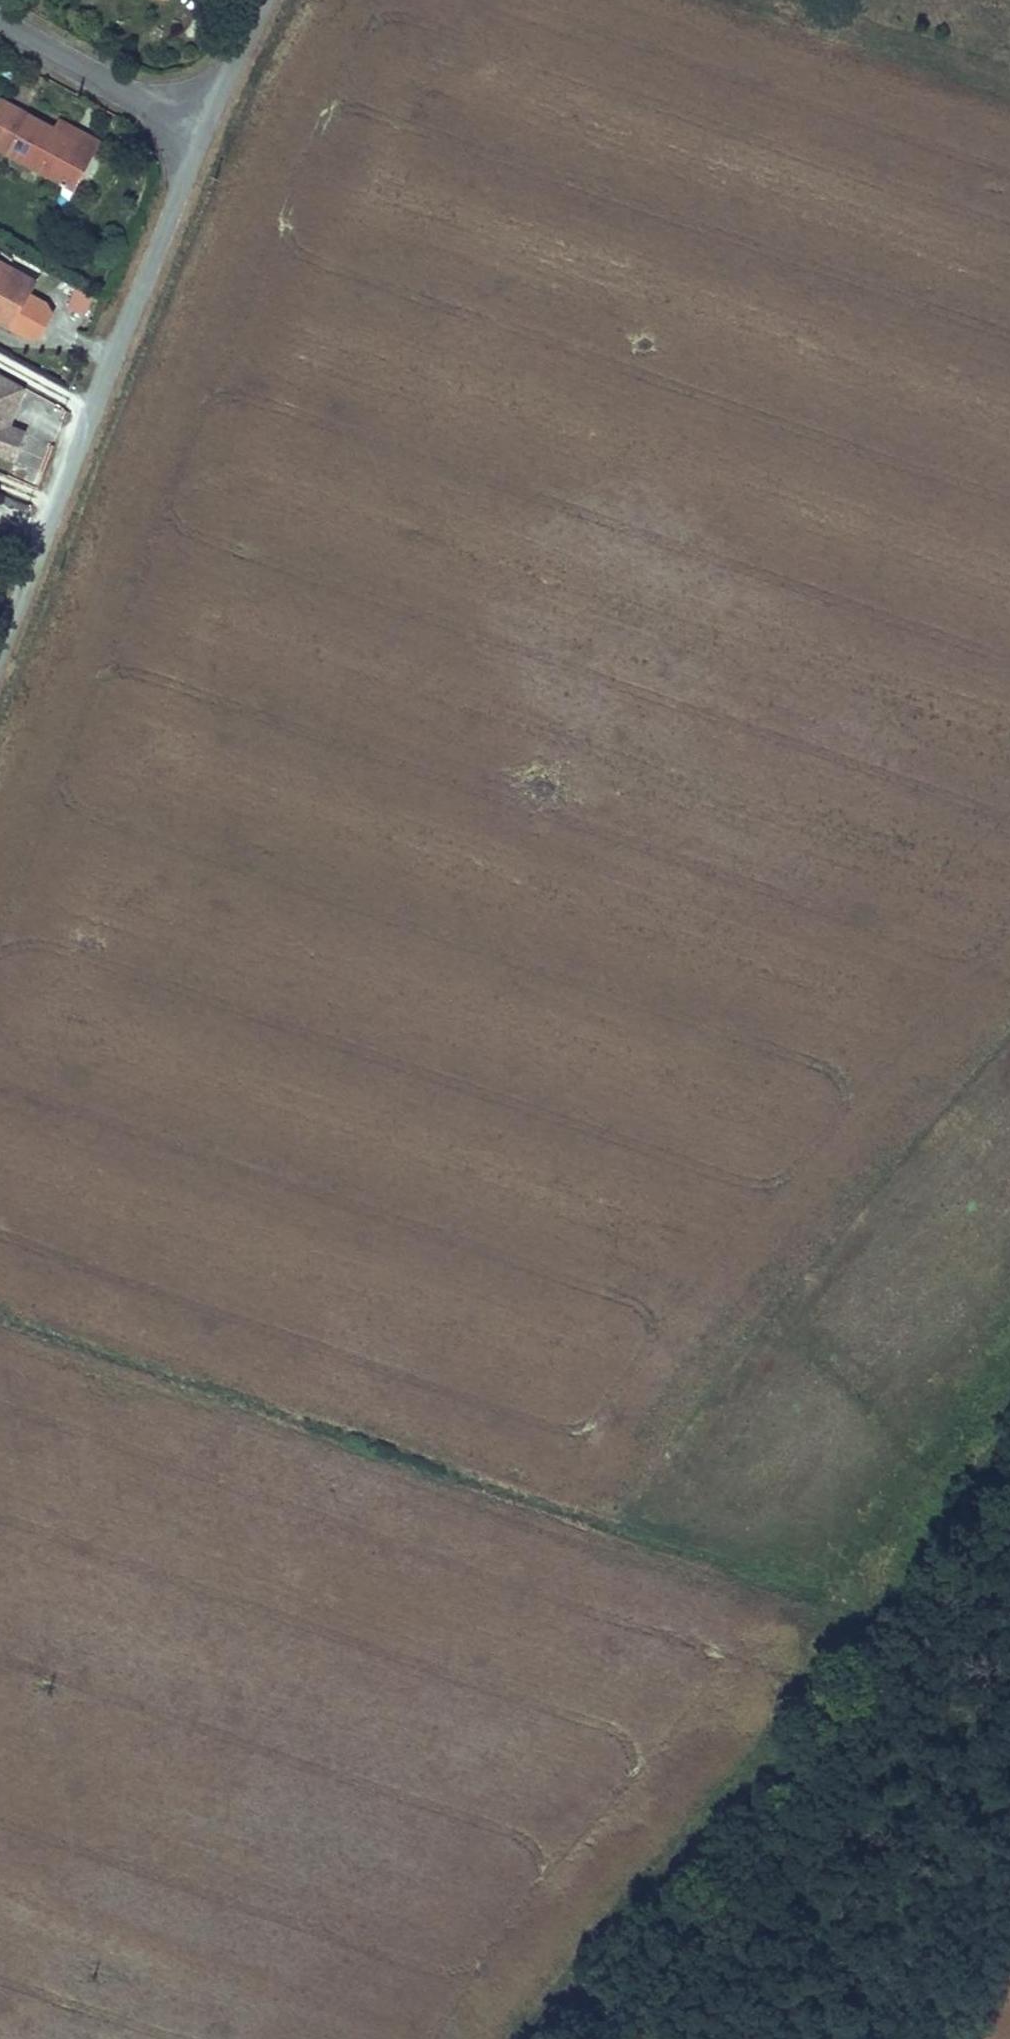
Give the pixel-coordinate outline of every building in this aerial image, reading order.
[(169,11),(175,0),(151,0),(169,11)] [(0,130),(0,146),(72,184),(91,149),(51,127),(12,107),(0,130)] [(51,127),(91,149),(99,135),(58,114),(51,127)] [(28,274),(0,259),(0,301),(11,307),(28,274)] [(89,313),(92,291),(73,288),(69,310),(89,313)] [(11,307),(0,301),(0,316),(5,319),(11,307)] [(21,391),(0,379),(0,454),(12,459),(24,432),(7,425),(2,423),(5,417),(9,419),(21,391)]
